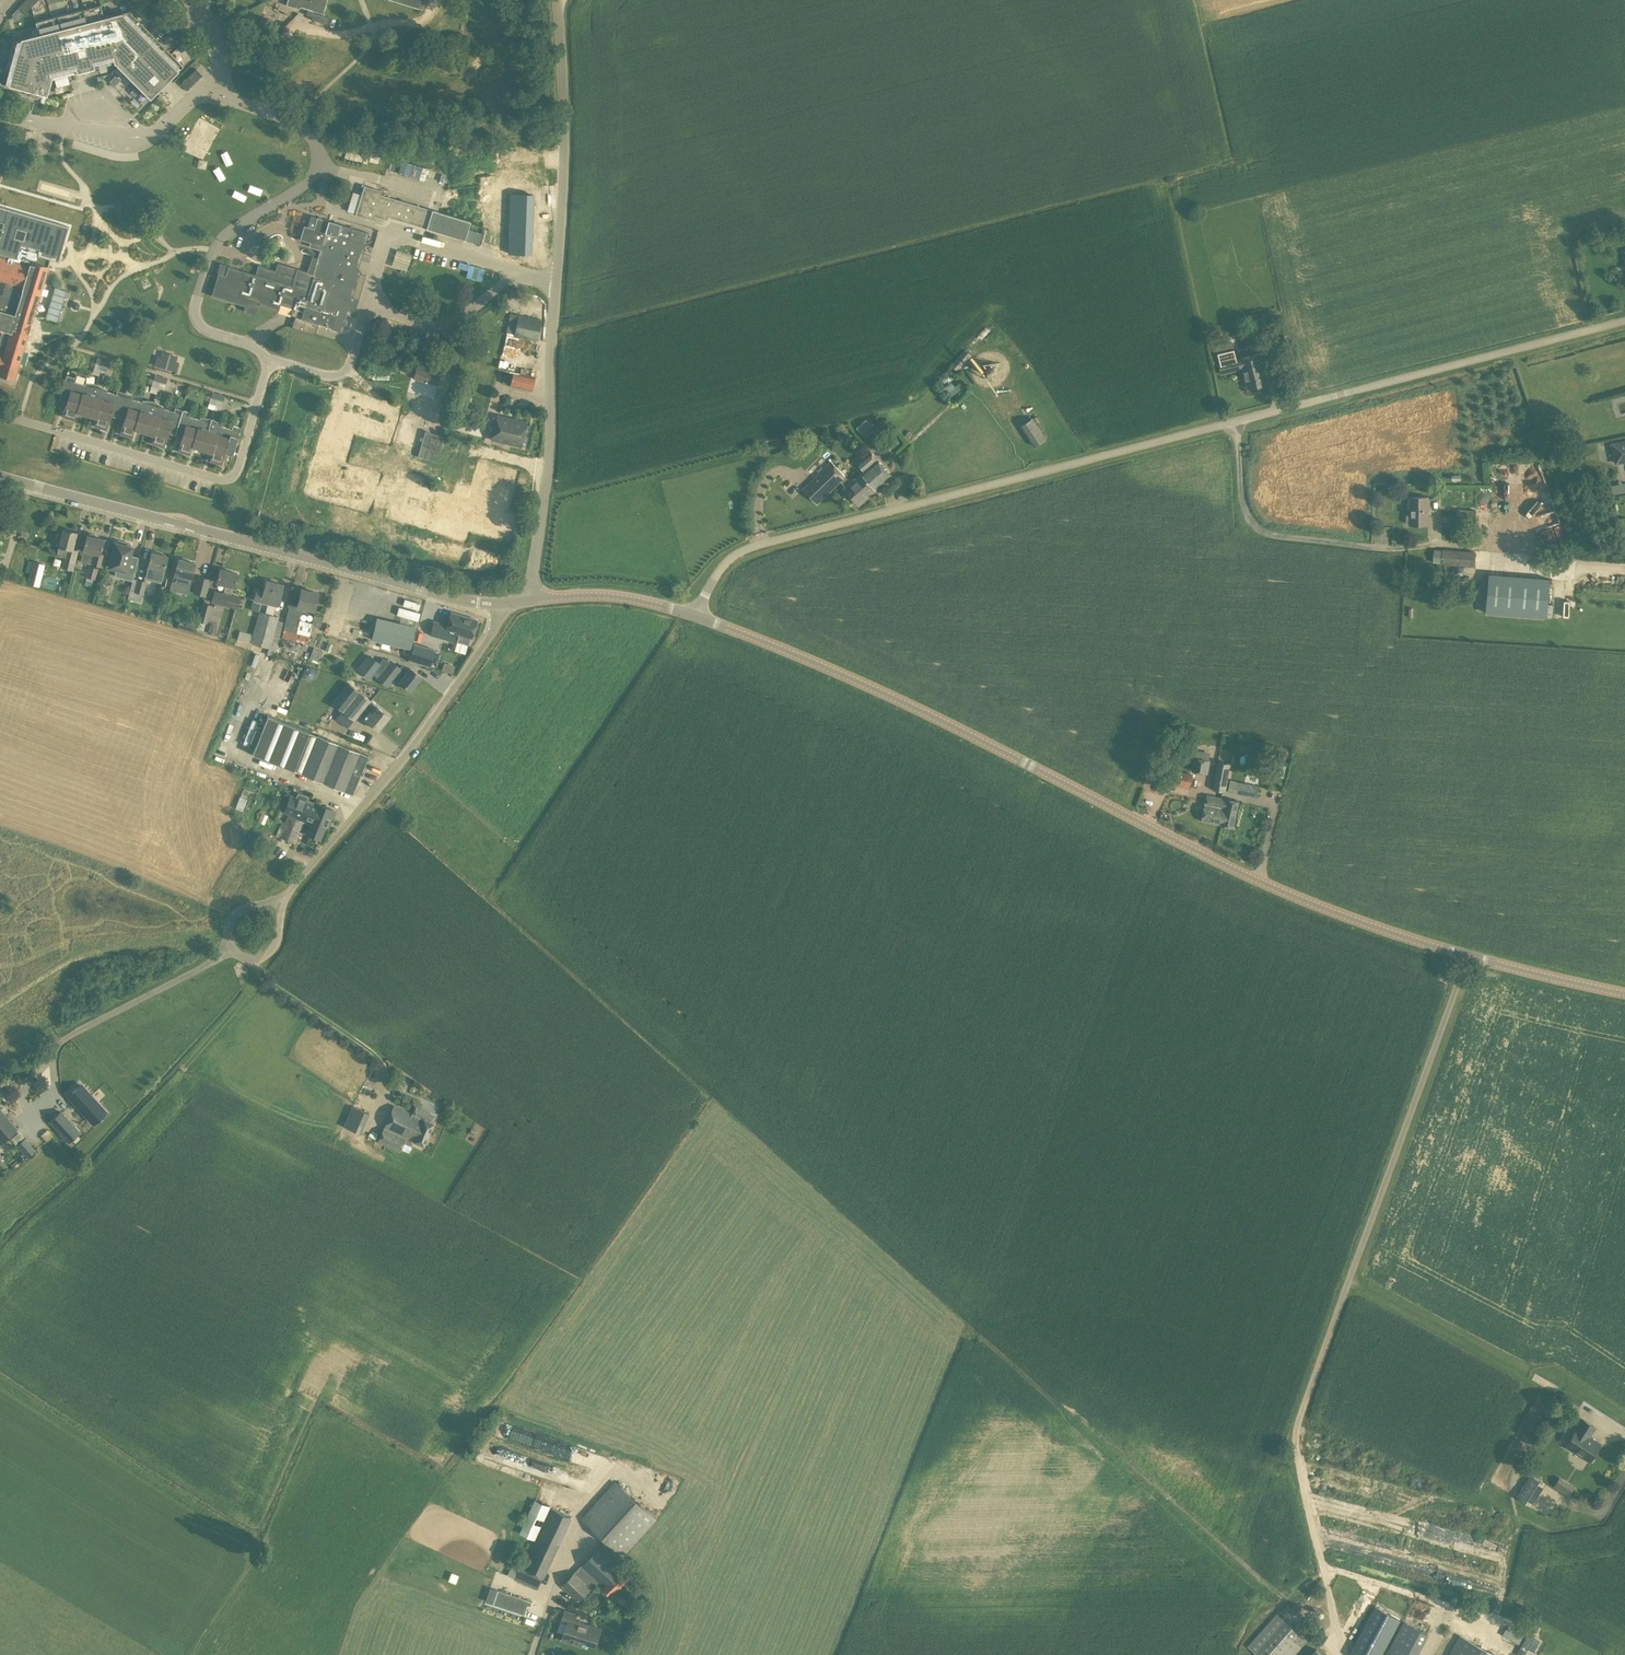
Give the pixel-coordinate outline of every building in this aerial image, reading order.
[(24,14),(31,7),(38,0),(25,0),(17,8),(24,14)] [(286,5),(299,9),(300,7),(323,14),(327,0),(287,0),(286,5)] [(422,10),(425,0),(390,0),(422,10)] [(149,99),(183,66),(171,54),(160,43),(143,25),(132,14),(129,11),(103,17),(100,5),(84,9),(52,18),(35,22),(36,26),(38,34),(13,41),(6,67),(1,83),(37,93),(46,96),(51,79),(114,63),(149,99)] [(272,23),(273,20),(261,17),(259,26),(270,30),(272,23)] [(178,40),(185,34),(169,18),(163,24),(171,32),(178,40)] [(180,84),(187,91),(202,75),(196,69),(180,84)] [(5,123),(3,132),(24,138),(26,129),(5,123)] [(381,190),(364,185),(355,215),(372,220),(374,214),(387,217),(386,220),(387,216),(471,241),(474,230),(468,228),(470,221),(449,215),(380,194),(381,190)] [(531,254),(534,195),(512,194),(509,253),(531,254)] [(14,379),(40,294),(43,283),(48,266),(50,259),(58,262),(60,256),(69,226),(0,205),(0,375),(14,379)] [(135,221),(136,218),(126,214),(123,221),(126,225),(131,227),(132,227),(132,228),(133,226),(133,225),(134,222),(135,221)] [(224,265),(219,268),(211,296),(244,306),(243,311),(255,315),(258,305),(277,311),(295,316),(293,322),(292,326),(291,328),(315,335),(315,333),(316,329),(318,323),(332,327),(331,329),(342,333),(347,315),(353,317),(356,309),(350,308),(361,271),(358,270),(369,233),(317,217),(314,229),(304,226),(300,240),(324,247),(322,253),(320,253),(319,255),(321,256),(320,259),(317,258),(311,275),(296,271),(294,277),(258,266),(255,275),(224,265)] [(412,255),(398,251),(395,250),(390,268),(407,273),(412,255)] [(363,253),(361,259),(369,261),(370,255),(363,253)] [(67,292),(54,288),(45,319),(57,323),(67,292)] [(72,306),(73,309),(76,310),(79,308),(80,305),(78,302),(75,301),(73,303),(72,306)] [(538,338),(543,307),(528,304),(526,315),(511,312),(508,332),(516,334),(538,338)] [(965,349),(951,365),(958,372),(972,355),(965,349)] [(1267,383),(1260,353),(1239,358),(1239,357),(1236,358),(1234,349),(1217,353),(1220,362),(1217,363),(1220,375),(1242,369),(1247,388),(1267,383)] [(157,356),(154,366),(166,369),(177,372),(180,363),(177,362),(178,356),(167,353),(162,351),(160,357),(157,356)] [(467,371),(490,376),(493,366),(469,361),(467,371)] [(997,371),(997,370),(997,369),(997,368),(997,367),(996,367),(996,366),(995,365),(995,364),(994,364),(993,363),(992,363),(991,362),(990,362),(988,362),(987,362),(986,363),(985,363),(984,364),(983,365),(983,367),(982,368),(982,369),(982,370),(982,371),(982,372),(983,373),(984,374),(984,375),(985,375),(985,376),(987,376),(988,377),(989,377),(991,377),(992,376),(994,376),(995,375),(995,374),(996,373),(996,372),(997,372),(997,371)] [(504,374),(502,383),(531,390),(535,376),(525,374),(526,369),(521,368),(520,373),(513,371),(514,367),(508,366),(505,374),(504,374)] [(413,378),(436,385),(439,375),(416,369),(413,378)] [(66,402),(65,406),(62,416),(70,419),(73,411),(86,415),(96,384),(94,383),(84,383),(84,384),(73,381),(74,377),(66,375),(59,399),(66,402)] [(953,393),(958,389),(951,381),(947,384),(953,393)] [(96,384),(86,415),(100,419),(98,427),(106,429),(111,415),(117,417),(125,392),(117,390),(116,394),(105,391),(106,389),(98,384),(96,384)] [(128,436),(131,428),(144,432),(154,401),(152,400),(142,400),(142,402),(131,398),(132,394),(125,392),(117,417),(124,419),(120,433),(128,436)] [(154,401),(144,432),(158,436),(155,444),(164,447),(168,432),(175,434),(182,409),(175,407),(174,411),(163,408),(164,406),(156,401),(154,401)] [(186,453),(188,445),(202,449),(211,418),(209,417),(200,417),(200,419),(189,416),(190,412),(182,409),(175,434),(182,436),(177,451),(186,453)] [(510,444),(520,446),(526,422),(499,416),(497,415),(491,439),(510,444)] [(1039,420),(1036,416),(1032,418),(1032,417),(1020,426),(1033,446),(1046,438),(1035,423),(1039,420)] [(211,418),(202,449),(215,453),(213,461),(222,464),(226,449),(234,451),(241,427),(233,424),(232,428),(221,425),(221,423),(213,419),(211,418)] [(866,419),(857,427),(867,440),(877,432),(866,419)] [(424,430),(418,456),(437,460),(443,434),(424,430)] [(1612,444),(1616,463),(1624,461),(1624,441),(1612,444)] [(857,463),(863,470),(851,481),(844,477),(845,475),(831,461),(803,488),(817,503),(840,481),(845,487),(844,488),(858,504),(892,475),(871,451),(857,463)] [(312,457),(297,453),(296,458),(293,466),(309,470),(312,457)] [(469,524),(509,536),(515,516),(503,512),(515,472),(481,462),(471,494),(476,496),(473,504),(428,490),(426,494),(418,492),(422,480),(402,474),(390,516),(464,538),(469,524)] [(1409,525),(1427,525),(1427,497),(1409,497),(1409,525)] [(1475,526),(1475,510),(1456,510),(1456,526),(1475,526)] [(76,532),(63,529),(60,546),(58,546),(56,554),(63,556),(60,567),(73,570),(78,550),(72,548),(76,532)] [(97,537),(87,535),(83,550),(80,560),(89,563),(102,567),(105,554),(100,553),(103,539),(97,537)] [(130,543),(124,542),(124,544),(115,542),(109,566),(125,571),(123,577),(122,577),(122,578),(132,581),(138,557),(130,555),(132,547),(130,546),(130,543)] [(1433,549),(1432,562),(1441,563),(1441,564),(1474,567),(1475,552),(1442,549),(1442,550),(1433,549)] [(151,552),(147,567),(144,577),(160,582),(163,571),(162,571),(166,556),(151,552)] [(189,586),(195,563),(178,559),(172,582),(189,586)] [(27,583),(39,586),(44,564),(33,561),(27,583)] [(95,579),(98,568),(89,565),(85,577),(95,579)] [(220,569),(216,582),(225,584),(223,592),(213,590),(210,602),(225,606),(235,608),(237,609),(240,596),(231,594),(233,586),(234,587),(237,575),(237,573),(220,569)] [(1486,612),(1516,615),(1519,576),(1489,574),(1486,612)] [(198,575),(194,592),(205,595),(209,578),(198,575)] [(146,581),(137,579),(133,578),(128,598),(141,601),(143,594),(146,581)] [(282,584),(265,580),(263,592),(255,590),(253,601),(260,602),(276,606),(278,597),(280,598),(282,584)] [(165,585),(158,584),(154,597),(161,599),(165,585)] [(303,589),(301,589),(297,604),(289,602),(281,638),(307,644),(312,625),(320,627),(322,617),(313,615),(312,622),(299,619),(302,607),(313,610),(315,603),(318,593),(303,589)] [(211,605),(203,602),(196,628),(203,630),(205,623),(207,623),(211,605)] [(259,603),(253,602),(251,608),(258,610),(259,603)] [(257,617),(250,643),(268,648),(266,654),(274,656),(284,618),(259,611),(257,617)] [(447,625),(434,622),(429,636),(453,643),(455,633),(459,634),(457,641),(468,644),(470,637),(471,638),(476,620),(451,612),(447,625)] [(180,618),(177,627),(193,631),(196,623),(180,618)] [(415,627),(376,618),(371,639),(410,648),(415,627)] [(214,634),(217,625),(209,623),(207,632),(214,634)] [(434,649),(414,644),(409,660),(429,666),(434,649)] [(315,669),(322,651),(313,647),(306,665),(315,669)] [(410,689),(420,676),(410,668),(396,656),(393,659),(392,658),(387,664),(370,650),(356,668),(369,678),(373,673),(377,676),(377,677),(387,685),(392,678),(394,679),(396,676),(401,680),(400,681),(410,689)] [(444,663),(442,670),(452,673),(454,665),(444,663)] [(315,674),(313,669),(308,668),(304,670),(303,674),(304,678),(309,680),(313,678),(315,674)] [(370,700),(357,690),(347,682),(331,703),(354,721),(359,714),(364,707),(370,700)] [(388,716),(377,707),(372,713),(364,707),(359,714),(378,729),(388,716)] [(318,736),(268,715),(261,731),(255,729),(250,742),(256,744),(252,753),(302,774),(352,794),(360,775),(362,776),(364,771),(362,770),(368,756),(318,736)] [(317,725),(314,734),(326,738),(326,736),(335,738),(337,732),(317,725)] [(1193,757),(1191,771),(1207,774),(1210,760),(1208,760),(1210,752),(1196,750),(1195,757),(1193,757)] [(1225,791),(1230,764),(1217,761),(1212,789),(1225,791)] [(1192,774),(1171,770),(1168,784),(1190,789),(1192,774)] [(1236,781),(1236,782),(1230,781),(1228,790),(1255,796),(1257,785),(1236,781)] [(320,838),(325,826),(328,827),(328,826),(335,810),(305,799),(306,796),(298,793),(296,798),(290,795),(283,811),(288,814),(284,823),(282,822),(277,835),(281,837),(294,843),(303,822),(310,824),(306,833),(320,838)] [(1233,827),(1238,802),(1207,795),(1202,820),(1233,827)] [(80,1084),(68,1096),(88,1117),(91,1120),(103,1109),(100,1106),(80,1084)] [(403,1143),(406,1138),(423,1146),(433,1124),(417,1116),(417,1115),(393,1105),(377,1142),(400,1151),(403,1143)] [(360,1133),(369,1114),(351,1107),(343,1126),(360,1133)] [(16,1129),(0,1110),(0,1141),(1,1142),(16,1129)] [(60,1111),(50,1121),(68,1141),(79,1132),(60,1111)] [(18,1145),(28,1156),(34,1150),(24,1139),(18,1145)] [(1589,1461),(1600,1444),(1590,1437),(1597,1427),(1583,1418),(1576,1428),(1577,1429),(1566,1446),(1589,1461)] [(1516,1496),(1531,1506),(1545,1484),(1530,1474),(1516,1496)] [(1554,1484),(1569,1495),(1576,1486),(1561,1475),(1554,1484)] [(599,1548),(581,1566),(562,1585),(578,1602),(596,1584),(601,1588),(609,1597),(631,1577),(622,1569),(621,1569),(616,1564),(623,1556),(657,1519),(614,1482),(582,1518),(606,1541),(599,1548)] [(536,1499),(520,1532),(533,1539),(516,1577),(515,1579),(537,1589),(543,1578),(544,1578),(572,1517),(550,1507),(551,1506),(536,1499)] [(1450,1567),(1448,1580),(1464,1583),(1467,1570),(1450,1567)] [(528,1599),(499,1589),(494,1604),(524,1614),(528,1599)] [(596,1590),(589,1598),(595,1603),(602,1596),(596,1590)] [(1349,1654),(1381,1654),(1400,1620),(1374,1606),(1349,1654)] [(563,1610),(554,1607),(551,1614),(561,1618),(563,1610)] [(580,1640),(596,1645),(601,1628),(574,1620),(576,1614),(565,1610),(562,1620),(568,1622),(563,1639),(578,1644),(580,1640)] [(1257,1654),(1294,1654),(1307,1641),(1277,1614),(1247,1646),(1257,1654)] [(1388,1654),(1417,1654),(1427,1634),(1403,1621),(1387,1651),(1389,1653),(1388,1654)] [(1506,1625),(1502,1634),(1520,1642),(1525,1633),(1506,1625)] [(1529,1632),(1523,1643),(1534,1650),(1541,1639),(1529,1632)] [(632,1637),(625,1634),(622,1644),(629,1646),(632,1637)] [(1460,1635),(1449,1654),(1497,1654),(1460,1635)]
